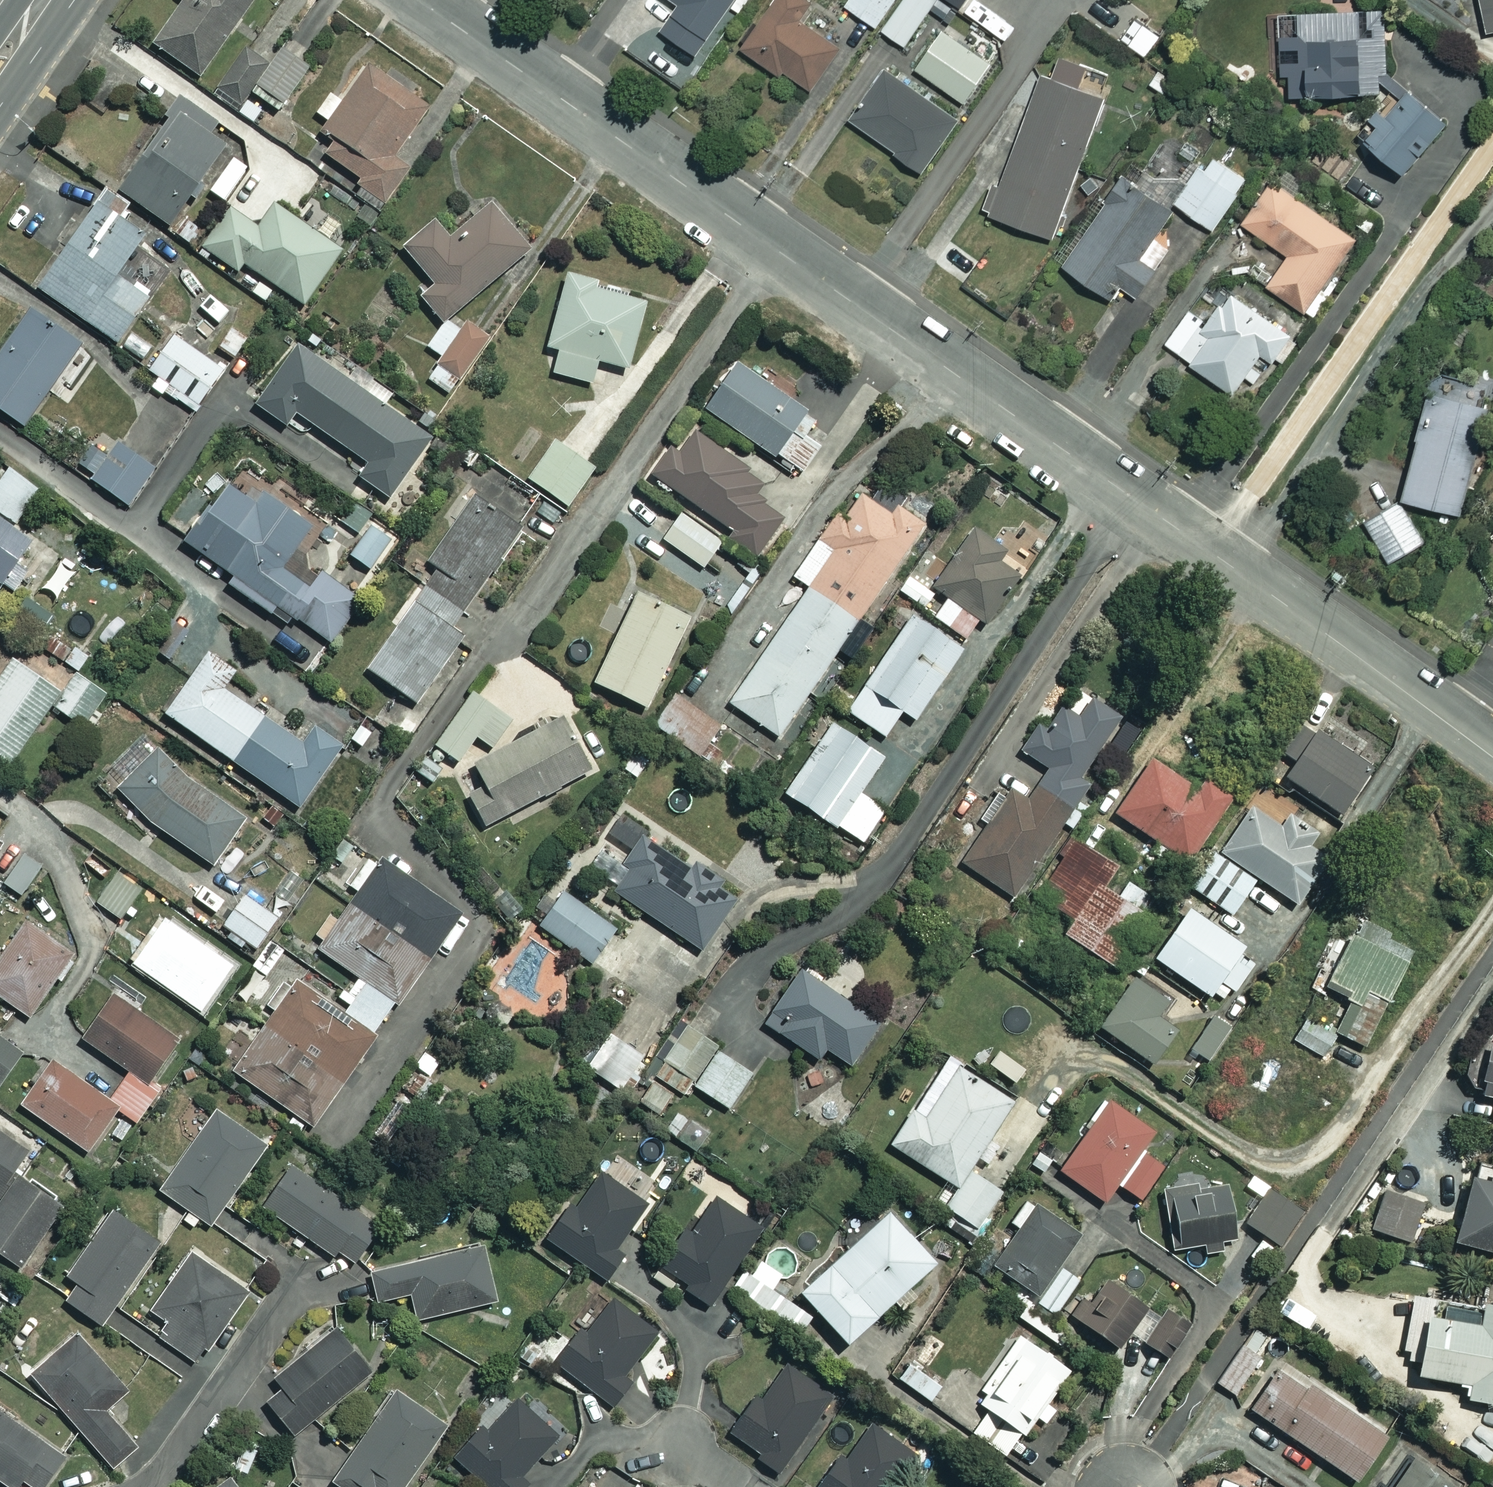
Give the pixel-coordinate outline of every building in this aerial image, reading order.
[(152,39),(195,72),(249,0),(182,0),(152,39)] [(676,4),(658,31),(693,55),(730,0),(671,0),(676,4)] [(739,48),(777,75),(781,70),(807,89),(837,47),(798,19),(812,0),(773,0),(739,48)] [(926,0),(847,0),(843,6),(903,46),(931,3),(926,0)] [(959,8),(965,0),(948,0),(959,8)] [(1483,32),(1492,30),(1492,0),(1477,0),(1483,32)] [(1382,93),(1386,88),(1398,100),(1381,116),(1372,107),(1362,117),(1370,124),(1357,137),(1401,172),(1444,118),(1386,71),(1384,11),(1276,14),(1278,74),(1286,74),(1286,96),(1382,93)] [(992,58),(944,24),(913,68),(962,102),(992,58)] [(269,67),(235,42),(204,86),(237,109),(251,89),(280,110),(317,58),(289,39),(269,67)] [(428,104),(368,61),(339,102),(328,94),(316,112),(327,120),(322,127),(337,138),(326,153),(363,179),(354,191),(381,210),(411,169),(392,155),(428,104)] [(954,121),(884,72),(849,121),(919,171),(954,121)] [(1100,99),(1041,77),(988,215),(1048,237),(1100,99)] [(216,121),(180,96),(117,187),(168,222),(223,142),(208,132),(216,121)] [(1245,179),(1206,153),(1173,204),(1211,230),(1245,179)] [(1387,201),(1350,173),(1340,187),(1377,215),(1387,201)] [(1169,208),(1120,175),(1059,265),(1106,297),(1115,285),(1133,298),(1153,268),(1136,256),(1169,208)] [(1352,239),(1269,181),(1240,223),(1286,255),(1265,286),(1302,311),(1352,239)] [(142,231),(92,197),(34,283),(116,339),(148,291),(116,269),(142,231)] [(419,295),(442,321),(426,346),(441,356),(427,378),(450,393),(486,336),(450,314),(528,246),(490,202),(451,237),(436,219),(403,247),(434,282),(419,295)] [(258,225),(228,205),(201,245),(236,269),(242,261),(303,302),(340,248),(273,203),(258,225)] [(626,366),(647,295),(567,272),(547,344),(559,347),(552,371),(590,382),(597,358),(626,366)] [(1290,335),(1227,292),(1206,323),(1187,310),(1162,346),(1230,393),(1258,352),(1272,362),(1290,335)] [(224,305),(210,295),(188,328),(202,338),(224,305)] [(30,307),(0,350),(0,407),(24,423),(80,342),(30,307)] [(148,367),(168,382),(161,391),(192,413),(223,369),(173,333),(148,367)] [(353,381),(294,339),(252,399),(286,423),(295,410),(367,460),(358,474),(389,496),(431,437),(382,402),(389,393),(359,372),(353,381)] [(820,418),(736,360),(704,406),(800,473),(820,444),(808,435),(820,418)] [(1397,496),(1463,515),(1492,410),(1492,390),(1432,373),(1397,496)] [(594,466),(554,437),(527,475),(567,504),(594,466)] [(155,467),(119,441),(92,478),(128,504),(155,467)] [(312,521),(236,468),(186,540),(233,573),(227,581),(271,612),(277,603),(330,640),(359,598),(322,572),(312,587),(281,565),(312,521)] [(779,735),(923,520),(858,476),(792,575),(807,585),(729,701),(779,735)] [(522,526),(475,493),(427,562),(436,568),(367,666),(417,701),(467,629),(455,621),(522,526)] [(793,521),(765,499),(735,538),(764,559),(793,521)] [(1421,542),(1397,501),(1364,521),(1389,562),(1421,542)] [(720,540),(680,512),(663,538),(703,565),(720,540)] [(0,514),(0,579),(12,589),(28,568),(15,557),(30,537),(0,514)] [(1023,568),(971,527),(941,567),(926,555),(915,570),(948,596),(934,614),(948,625),(963,605),(982,621),(1023,568)] [(688,614),(637,590),(594,680),(645,704),(688,614)] [(963,646),(911,612),(847,709),(884,734),(901,709),(915,718),(963,646)] [(234,668),(207,650),(164,711),(299,804),(341,743),(315,724),(302,742),(221,686),(234,668)] [(15,656),(0,676),(0,760),(7,765),(52,702),(83,724),(107,690),(78,669),(63,690),(15,656)] [(1120,714),(1075,684),(1046,727),(1038,722),(1020,748),(1048,766),(1026,799),(1010,788),(961,861),(1013,896),(1085,788),(1076,781),(1120,714)] [(495,707),(471,690),(434,742),(458,758),(495,707)] [(590,768),(560,714),(473,762),(486,784),(467,794),(484,825),(590,768)] [(1375,764),(1305,714),(1280,750),(1296,761),(1286,774),(1340,813),(1375,764)] [(883,752),(832,719),(785,791),(862,841),(885,807),(859,790),(883,752)] [(242,818),(151,748),(117,792),(208,862),(242,818)] [(1196,787),(1151,756),(1115,810),(1186,859),(1231,793),(1204,774),(1196,787)] [(1284,825),(1252,804),(1219,853),(1215,850),(1191,886),(1232,913),(1257,876),(1296,902),(1332,848),(1288,819),(1284,825)] [(645,828),(623,814),(610,834),(636,852),(612,887),(701,947),(735,896),(641,833),(645,828)] [(338,1001),(378,1029),(461,909),(350,831),(315,881),(349,905),(318,949),(356,975),(338,1001)] [(1112,865),(1075,840),(1038,894),(1073,917),(1064,931),(1114,965),(1158,899),(1127,879),(1116,895),(1099,884),(1112,865)] [(41,867),(23,852),(1,879),(20,894),(41,867)] [(615,928),(557,886),(533,919),(591,960),(615,928)] [(277,916),(243,893),(223,923),(257,946),(277,916)] [(1154,956),(1224,1004),(1194,1049),(1212,1061),(1252,1001),(1234,989),(1252,963),(1237,953),(1243,945),(1187,907),(1154,956)] [(235,968),(165,918),(134,962),(204,1012),(235,968)] [(26,919),(0,955),(0,995),(27,1014),(72,952),(26,919)] [(1412,945),(1359,919),(1327,985),(1352,997),(1336,1030),(1364,1044),(1412,945)] [(877,1020),(800,969),(765,1022),(818,1056),(825,1046),(849,1062),(877,1020)] [(1174,1000),(1135,973),(1099,1024),(1152,1061),(1176,1027),(1162,1017),(1174,1000)] [(378,1029),(338,1001),(300,975),(233,1070),(311,1124),(378,1029)] [(179,1039),(115,992),(83,1037),(128,1069),(107,1098),(50,1057),(19,1101),(87,1150),(117,1108),(136,1121),(160,1089),(149,1081),(179,1039)] [(1334,1036),(1304,1020),(1294,1039),(1323,1055),(1334,1036)] [(717,1040),(685,1021),(639,1100),(661,1113),(675,1089),(685,1095),(717,1040)] [(645,1055),(614,1034),(591,1067),(621,1089),(645,1055)] [(0,1035),(0,1081),(21,1050),(0,1035)] [(1490,1041),(1479,1092),(1492,1095),(1492,1041),(1490,1041)] [(754,1074),(717,1050),(694,1085),(731,1109),(754,1074)] [(1014,1100),(947,1056),(891,1143),(946,1179),(932,1200),(954,1214),(946,1225),(970,1241),(1002,1191),(969,1169),(1014,1100)] [(1154,1131),(1110,1096),(1056,1164),(1102,1200),(1118,1181),(1139,1198),(1166,1164),(1143,1145),(1154,1131)] [(263,1141),(215,1109),(160,1190),(209,1222),(263,1141)] [(0,1129),(0,1248),(21,1261),(61,1198),(15,1169),(29,1147),(0,1129)] [(378,1225),(292,1165),(263,1205),(349,1265),(378,1225)] [(1449,1237),(1492,1250),(1492,1171),(1471,1165),(1449,1237)] [(645,1203),(601,1171),(578,1204),(570,1199),(544,1235),(605,1278),(624,1251),(616,1245),(645,1203)] [(1169,1248),(1200,1244),(1202,1254),(1221,1251),(1220,1242),(1234,1240),(1226,1178),(1161,1186),(1169,1248)] [(1302,1211),(1267,1188),(1245,1221),(1280,1244),(1302,1211)] [(1423,1203),(1385,1190),(1373,1229),(1410,1241),(1423,1203)] [(760,1223),(715,1195),(690,1235),(679,1228),(657,1263),(688,1282),(685,1287),(710,1302),(760,1223)] [(1084,1277),(1058,1261),(1078,1228),(1037,1202),(989,1276),(1062,1323),(1068,1313),(1120,1345),(1128,1332),(1168,1357),(1190,1321),(1149,1295),(1142,1306),(1087,1271),(1084,1277)] [(158,1240),(114,1209),(56,1291),(101,1322),(158,1240)] [(935,1261),(889,1209),(800,1289),(846,1340),(893,1299),(902,1308),(918,1294),(909,1285),(935,1261)] [(494,1300),(481,1245),(369,1271),(376,1301),(410,1293),(416,1318),(494,1300)] [(244,1289),(192,1253),(153,1309),(169,1320),(158,1335),(195,1360),(244,1289)] [(783,1275),(760,1259),(743,1285),(765,1300),(783,1275)] [(807,1313),(782,1295),(767,1317),(792,1335),(807,1313)] [(657,1330),(615,1297),(586,1335),(578,1329),(554,1361),(611,1404),(631,1377),(625,1373),(657,1330)] [(1484,1302),(1479,1324),(1411,1310),(1403,1349),(1420,1352),(1416,1371),(1463,1381),(1460,1394),(1492,1401),(1492,1303),(1484,1302)] [(1256,1320),(1212,1385),(1354,1483),(1399,1418),(1256,1320)] [(370,1368),(335,1326),(275,1377),(284,1386),(266,1401),(294,1433),(370,1368)] [(1072,1367),(1021,1331),(983,1385),(958,1368),(945,1386),(909,1361),(898,1377),(1039,1479),(1064,1445),(1032,1423),(1072,1367)] [(126,1389),(75,1333),(30,1374),(110,1464),(134,1443),(104,1409),(126,1389)] [(833,1397),(789,1361),(759,1398),(754,1394),(728,1426),(777,1466),(833,1397)] [(397,1390),(334,1479),(344,1486),(401,1486),(446,1425),(397,1390)] [(449,1461),(478,1486),(522,1486),(525,1484),(518,1478),(557,1434),(516,1398),(488,1430),(481,1424),(449,1461)] [(0,1412),(0,1477),(14,1486),(16,1486),(22,1479),(34,1486),(41,1486),(63,1454),(0,1412)] [(871,1422),(847,1460),(839,1454),(818,1486),(893,1486),(916,1451),(871,1422)] [(1413,1459),(1393,1486),(1452,1486),(1413,1459)] [(227,1478),(216,1486),(233,1486),(227,1478)]
